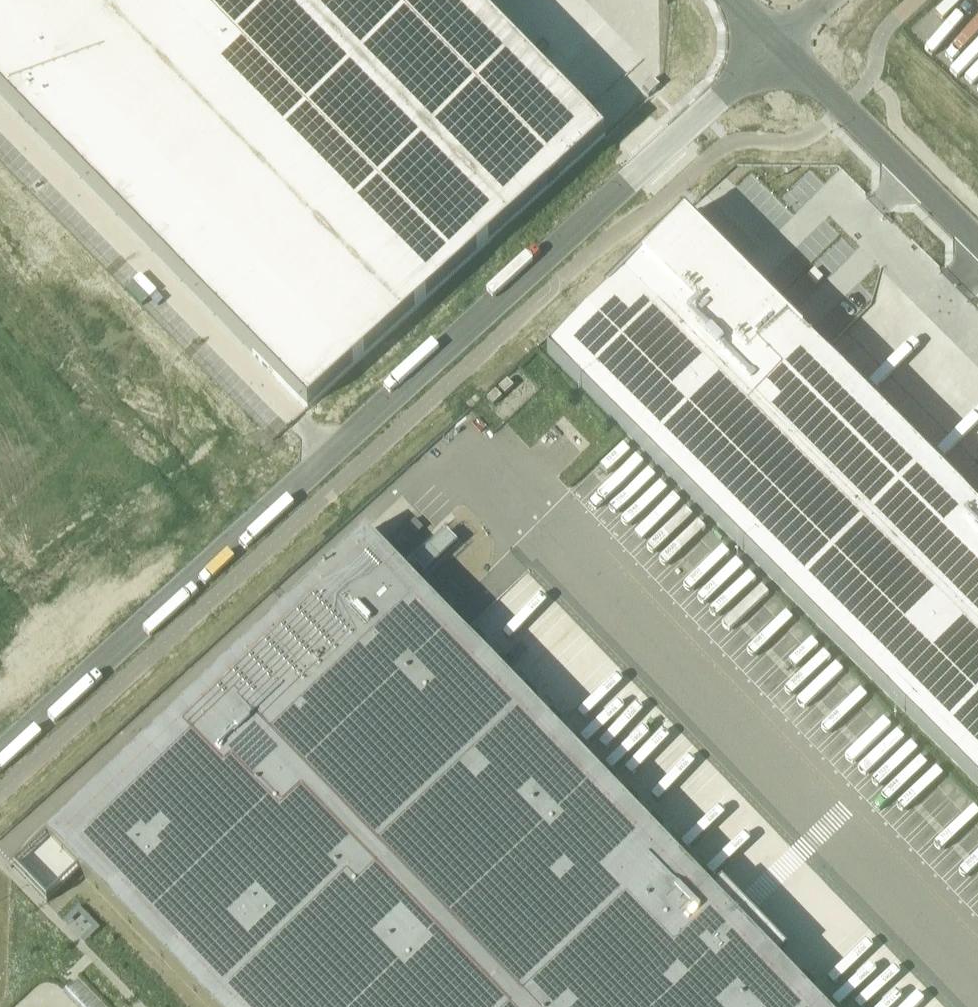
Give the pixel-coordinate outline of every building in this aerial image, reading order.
[(253,354),(252,355),(307,411),(605,140),(601,136),(584,118),(468,0),(0,0),(0,96),(253,354)] [(652,80),(642,90),(649,97),(659,87),(652,80)] [(547,355),(977,787),(977,511),(956,490),(963,483),(827,347),(821,354),(684,218),(547,355)] [(507,380),(498,388),(505,395),(514,387),(507,380)] [(495,391),(487,399),(493,406),(502,398),(495,391)] [(15,870),(47,903),(79,873),(208,1006),(819,1006),(776,963),(786,953),(721,886),(711,895),(365,534),(46,839),(15,870)] [(446,534),(415,563),(425,574),(456,545),(446,534)]
